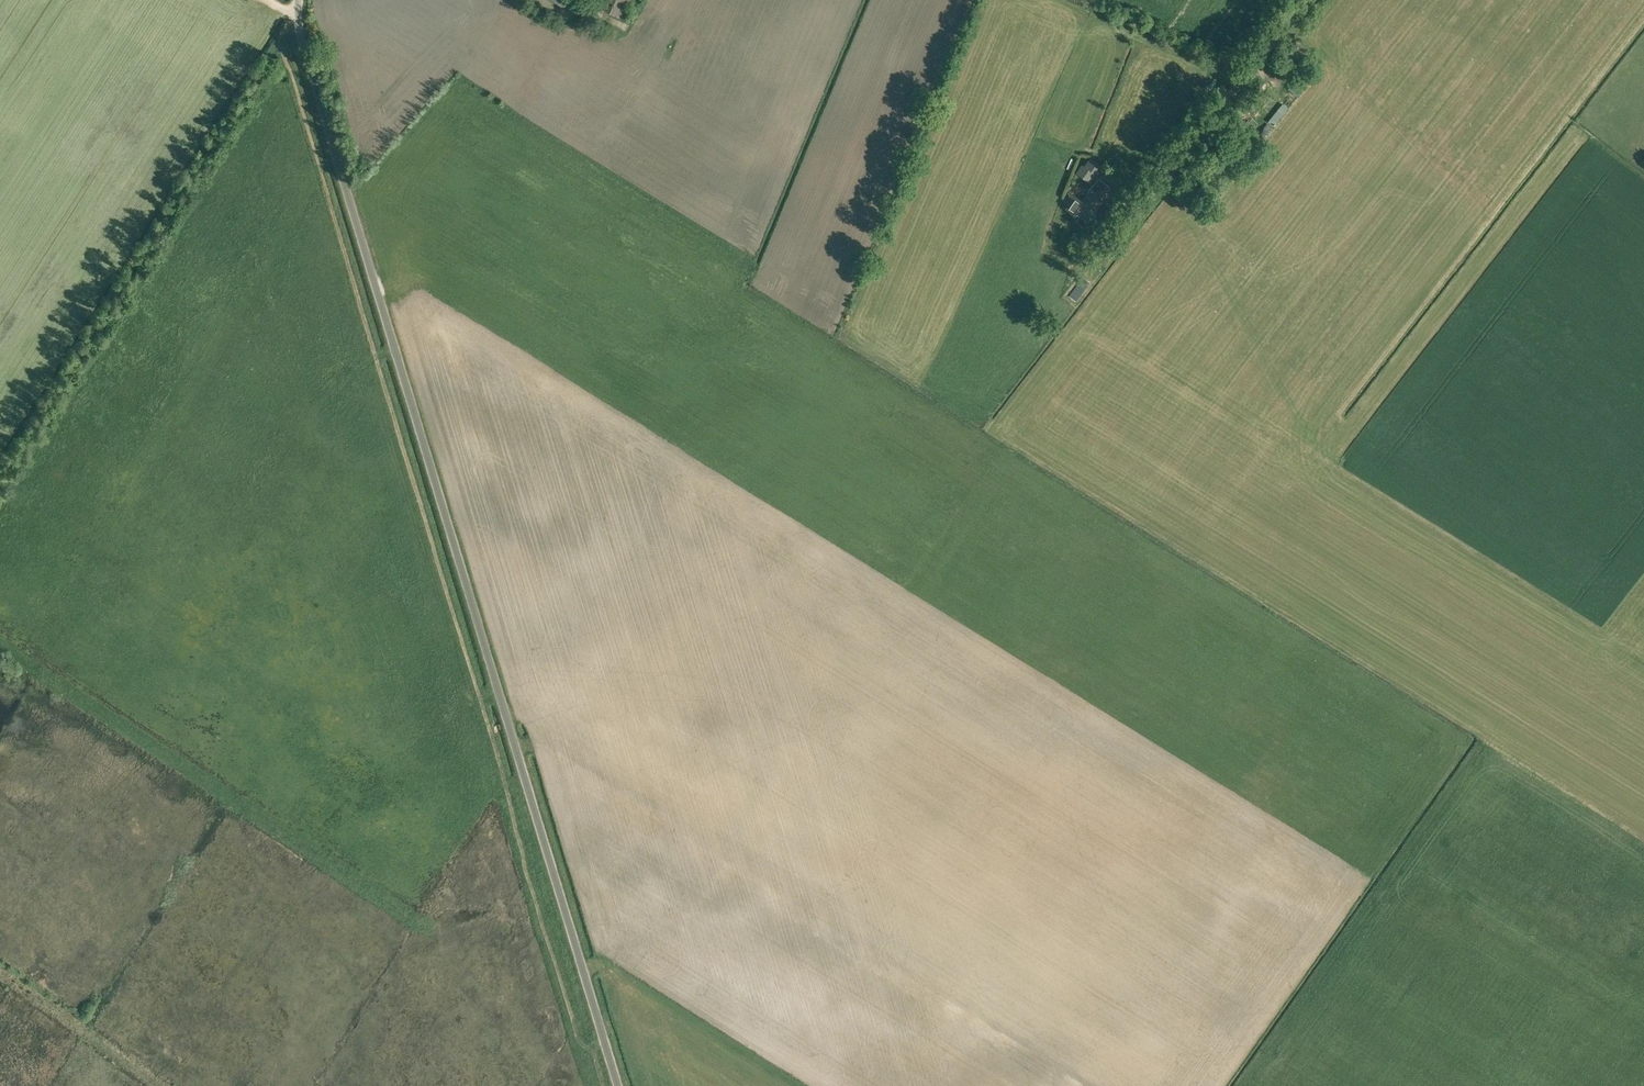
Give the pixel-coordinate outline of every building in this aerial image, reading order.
[(569,0),(550,0),(564,9),(569,0)] [(598,6),(621,17),(629,0),(601,0),(598,6)] [(1277,122),(1282,114),(1278,111),(1272,118),(1277,122)] [(1102,167),(1091,159),(1085,167),(1083,166),(1078,172),(1089,180),(1094,172),(1097,174),(1102,167)] [(1105,193),(1097,188),(1092,195),(1088,192),(1082,201),(1071,193),(1066,201),(1070,204),(1067,208),(1078,216),(1079,214),(1088,221),(1096,210),(1095,208),(1105,193)]
